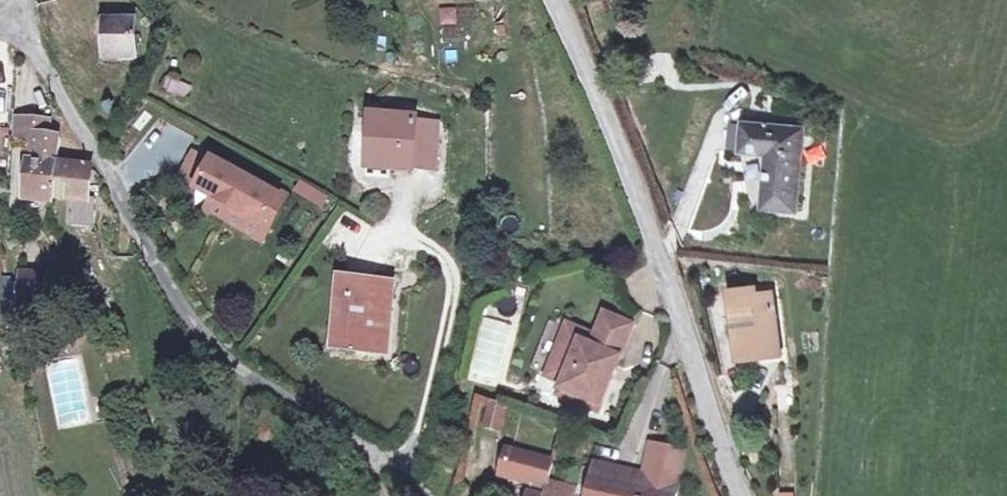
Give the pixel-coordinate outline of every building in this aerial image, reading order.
[(477,24),(476,8),(438,11),(439,27),(477,24)] [(131,24),(102,21),(98,65),(127,68),(131,24)] [(28,198),(53,199),(53,157),(60,157),(60,131),(54,130),(54,125),(48,125),(48,117),(33,118),(32,142),(31,162),(27,162),(28,198)] [(12,141),(32,142),(33,118),(12,118),(12,141)] [(367,120),(368,172),(430,172),(430,119),(367,120)] [(800,130),(741,123),(738,158),(764,161),(764,212),(800,213),(800,130)] [(212,158),(195,149),(180,177),(197,187),(212,158)] [(60,162),(60,157),(53,157),(53,199),(70,199),(86,199),(87,163),(60,162)] [(280,194),(212,158),(197,187),(213,195),(231,205),(265,222),(280,194)] [(327,195),(301,181),(298,188),(324,201),(327,195)] [(285,196),(280,194),(265,222),(231,205),(213,195),(206,208),(263,238),(285,196)] [(86,199),(70,199),(70,219),(94,219),(93,199),(86,199)] [(370,295),(373,276),(332,271),(324,342),(341,345),(347,292),(370,295)] [(43,274),(17,272),(17,282),(19,307),(15,315),(40,316),(43,274)] [(394,278),(373,276),(370,295),(347,292),(341,345),(385,350),(394,278)] [(730,292),(738,359),(779,354),(771,293),(753,294),(751,290),(730,292)] [(560,327),(540,380),(556,386),(552,398),(593,414),(626,325),(596,314),(588,337),(560,327)] [(485,431),(499,434),(504,410),(490,406),(485,431)] [(650,447),(644,477),(675,483),(682,453),(650,447)] [(675,483),(644,477),(642,488),(610,481),(612,470),(592,466),(587,489),(547,483),(552,463),(505,453),(500,478),(531,485),(529,495),(673,495),(675,483)] [(644,477),(612,470),(610,481),(642,488),(644,477)]
